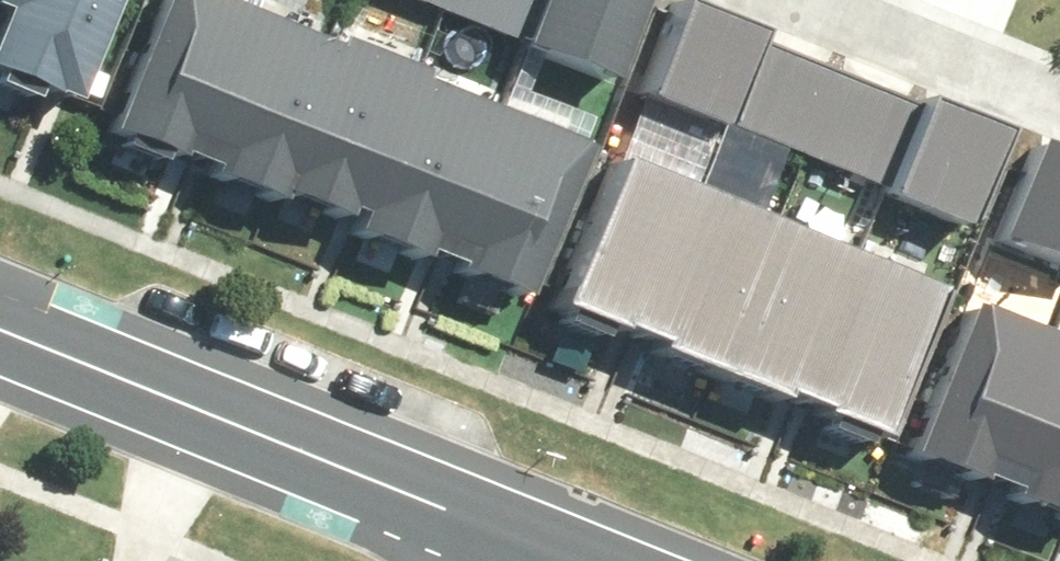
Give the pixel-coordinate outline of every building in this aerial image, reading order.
[(0,7),(0,63),(72,90),(107,0),(0,0),(2,1),(0,7)] [(105,125),(207,165),(264,23),(205,0),(155,0),(105,125)] [(523,25),(533,0),(459,0),(523,25)] [(523,25),(517,40),(606,75),(636,0),(533,0),(523,25)] [(628,85),(718,120),(721,111),(750,36),(755,25),(691,0),(661,0),(628,85)] [(264,23),(207,165),(310,206),(366,64),(264,23)] [(832,68),(750,36),(721,111),(802,142),(832,68)] [(366,64),(310,206),(412,246),(469,104),(366,64)] [(910,98),(832,68),(802,142),(881,173),(910,98)] [(913,91),(910,98),(881,173),(876,186),(962,220),(999,125),(913,91)] [(469,104),(412,246),(515,287),(571,145),(469,104)] [(990,230),(1059,257),(1059,148),(1027,135),(990,230)] [(635,331),(693,187),(612,154),(554,299),(635,331)] [(716,363),(774,219),(693,187),(635,331),(716,363)] [(798,396),(856,251),(774,219),(716,363),(798,396)] [(879,428),(937,283),(856,251),(798,396),(879,428)] [(1005,485),(1059,353),(1059,331),(964,292),(902,442),(1005,485)] [(1059,507),(1059,353),(1005,485),(1059,507)]
